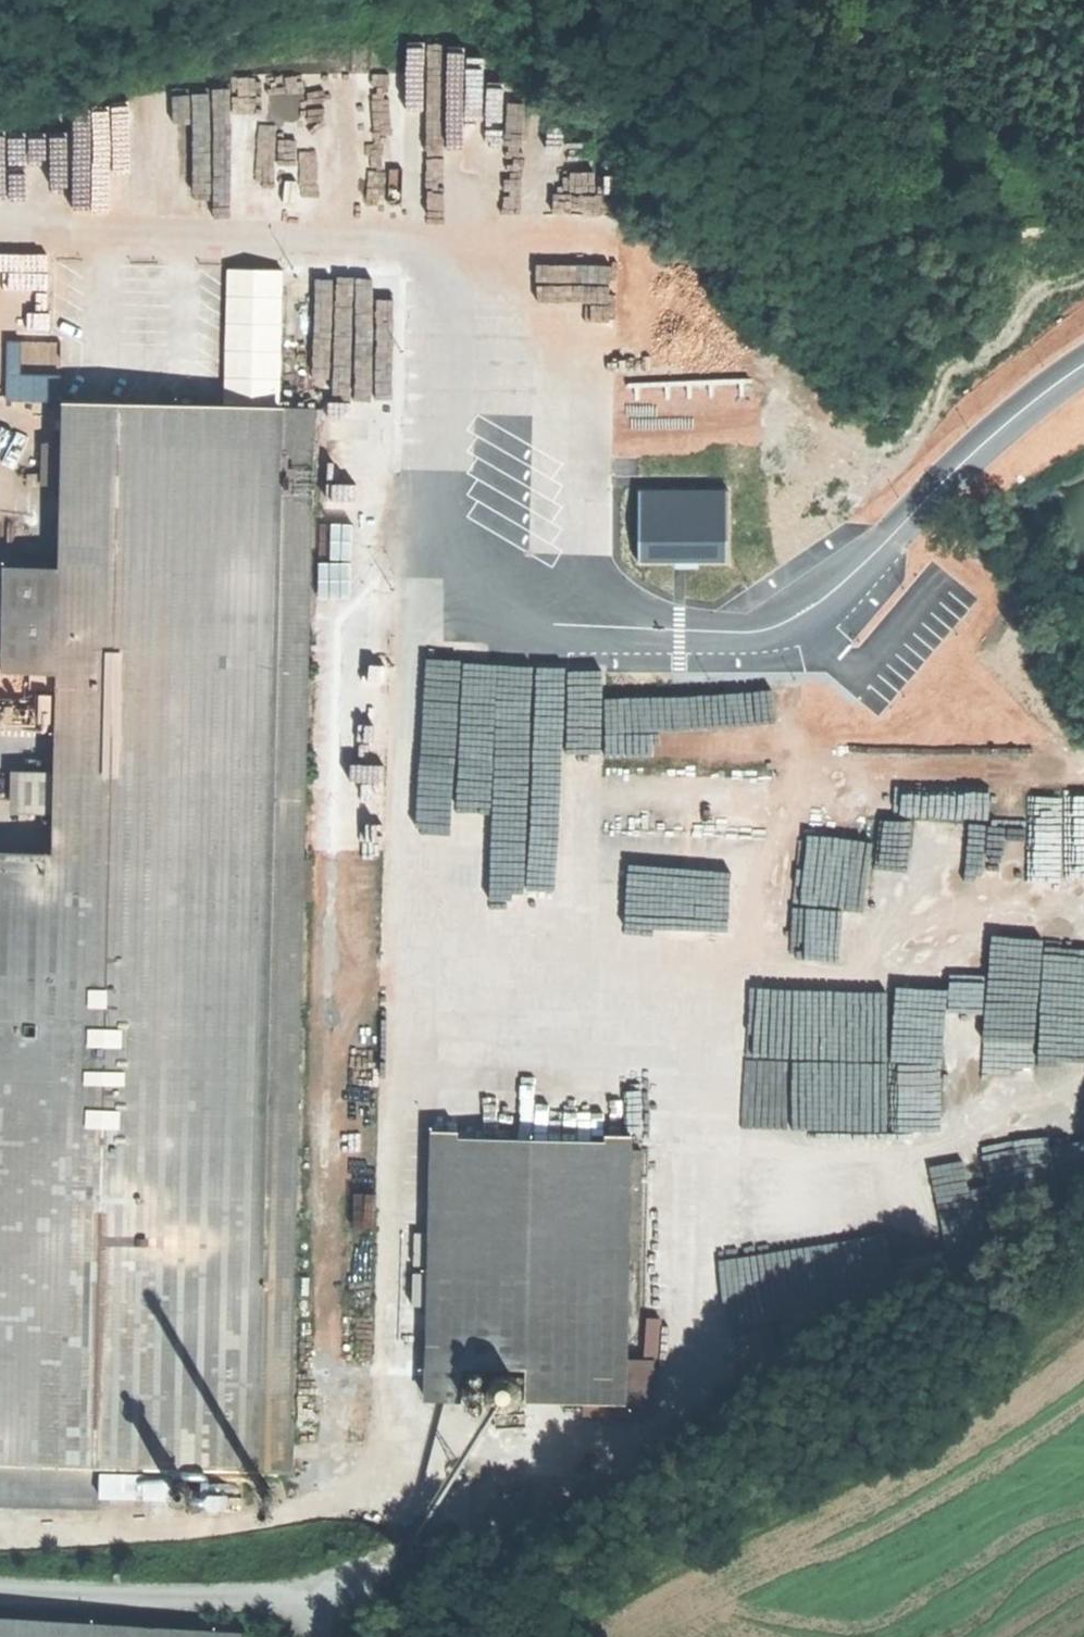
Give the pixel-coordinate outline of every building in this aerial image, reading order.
[(467,196),(470,41),(430,41),(430,75),(447,75),(445,137),(430,136),(429,195),(467,196)] [(228,270),(226,406),(280,406),(282,271),(228,270)] [(24,363),(25,333),(7,332),(5,362),(24,363)] [(58,571),(305,574),(307,406),(280,406),(226,406),(60,404),(58,571)] [(724,490),(639,491),(639,563),(725,563),(724,490)] [(58,571),(3,570),(1,673),(56,675),(58,571)] [(287,1455),(305,574),(58,571),(56,675),(55,771),(54,812),(54,853),(0,851),(0,1505),(97,1507),(97,1467),(287,1470),(287,1455)] [(54,812),(55,771),(19,770),(18,811),(54,812)] [(1034,1037),(1083,1036),(1083,1019),(1062,1019),(1061,969),(986,971),(988,1048),(977,1048),(978,1072),(1001,1071),(1002,1091),(985,1092),(986,1119),(1036,1118),(1034,1037)] [(861,990),(862,1032),(889,1031),(888,990),(861,990)] [(522,1403),(623,1404),(624,1360),(627,1135),(600,1135),(600,1141),(457,1139),(457,1130),(430,1130),(426,1400),(460,1400),(461,1368),(522,1369),(522,1403)] [(649,1361),(624,1360),(623,1404),(648,1404),(649,1361)] [(171,1487),(172,1491),(175,1493),(178,1495),(182,1495),(185,1494),(188,1491),(190,1488),(190,1485),(189,1482),(187,1479),(184,1477),(181,1476),(177,1477),(174,1479),(172,1483),(171,1487)] [(263,1494),(264,1495),(265,1497),(267,1498),(268,1498),(270,1497),(272,1496),(272,1494),(272,1493),(272,1491),(271,1490),(269,1489),(267,1489),(266,1489),(264,1490),(264,1492),(263,1494)] [(243,1635),(0,1620),(0,1636),(243,1636),(243,1635)]
